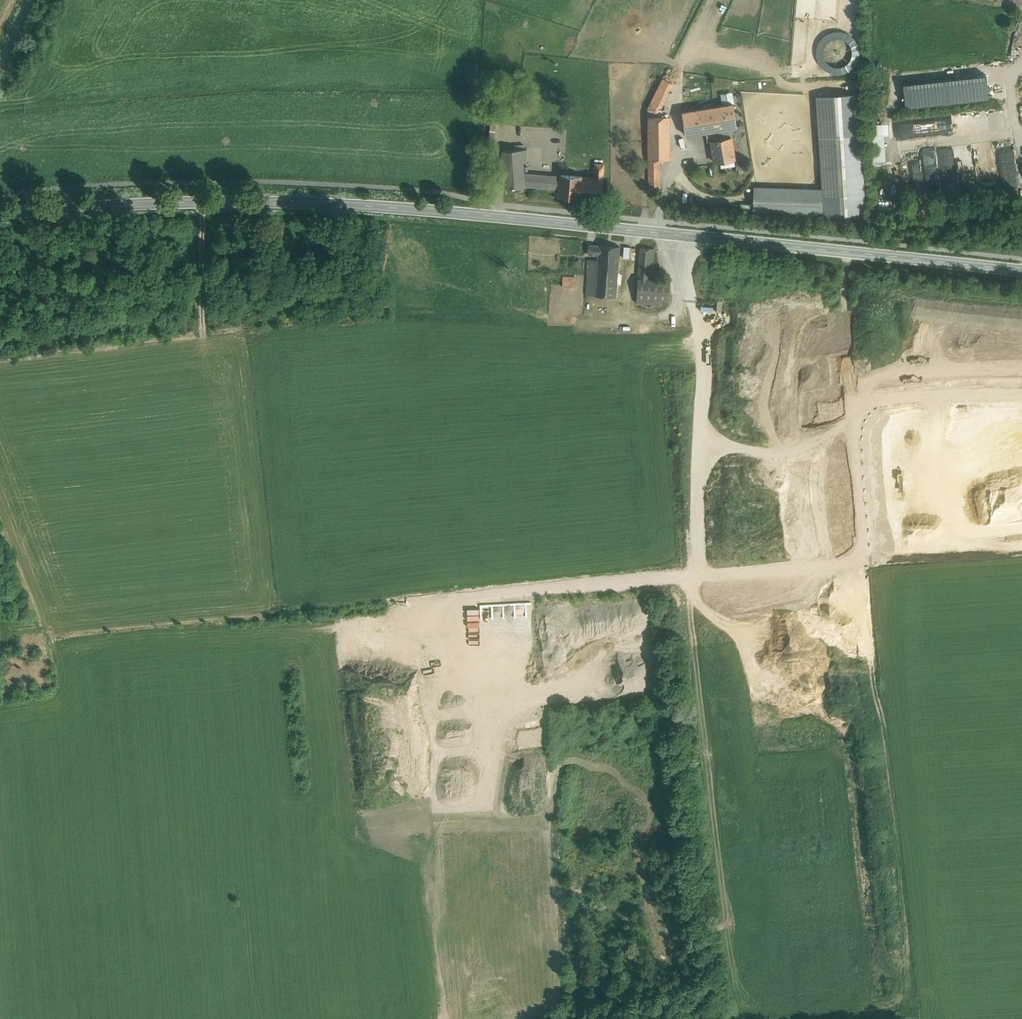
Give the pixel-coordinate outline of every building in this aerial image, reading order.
[(906,81),(908,106),(992,99),(990,74),(906,81)] [(663,78),(648,109),(648,110),(660,109),(673,84),(663,78)] [(733,103),(714,106),(718,130),(710,131),(715,162),(735,159),(730,128),(737,127),(733,103)] [(714,106),(683,111),(687,135),(710,131),(718,130),(714,106)] [(661,116),(648,117),(648,161),(659,160),(670,160),(670,116),(661,116)] [(887,163),(887,133),(891,133),(891,121),(870,122),(871,163),(887,163)] [(861,135),(819,137),(824,219),(866,217),(861,135)] [(1017,180),(1011,143),(990,147),(995,175),(1002,174),(1003,182),(1017,180)] [(527,149),(503,150),(505,188),(513,187),(513,188),(524,187),(524,185),(548,188),(549,181),(524,178),(524,174),(523,160),(527,160),(527,149)] [(905,156),(901,158),(904,183),(905,185),(918,184),(922,191),(919,165),(930,187),(946,184),(954,180),(952,163),(951,161),(949,150),(942,151),(938,153),(923,161),(919,154),(905,156)] [(659,160),(648,161),(649,191),(660,191),(659,160)] [(744,160),(737,161),(738,169),(745,168),(744,160)] [(604,165),(596,164),(593,164),(592,169),(595,169),(595,178),(602,179),(604,165)] [(814,164),(765,171),(767,181),(808,174),(815,173),(814,164)] [(990,164),(977,164),(978,175),(990,175),(990,164)] [(726,168),(718,169),(719,177),(727,176),(726,168)] [(560,189),(561,177),(524,174),(524,178),(549,181),(548,188),(560,189)] [(581,177),(561,175),(561,177),(560,189),(559,196),(579,198),(581,177)] [(595,178),(581,177),(579,198),(600,200),(602,179),(595,178)] [(620,246),(599,245),(589,244),(588,255),(598,255),(598,260),(598,262),(618,263),(620,246)] [(654,249),(641,248),(638,279),(652,280),(654,249)] [(618,263),(598,262),(598,260),(588,259),(586,295),(616,297),(618,263)] [(575,277),(563,276),(563,286),(575,286),(575,277)] [(652,280),(638,279),(637,299),(645,300),(645,304),(660,305),(661,301),(669,301),(670,281),(652,280)] [(632,617),(626,619),(628,625),(645,620),(642,609),(630,612),(632,617)] [(507,621),(494,623),(495,633),(508,631),(507,621)]
